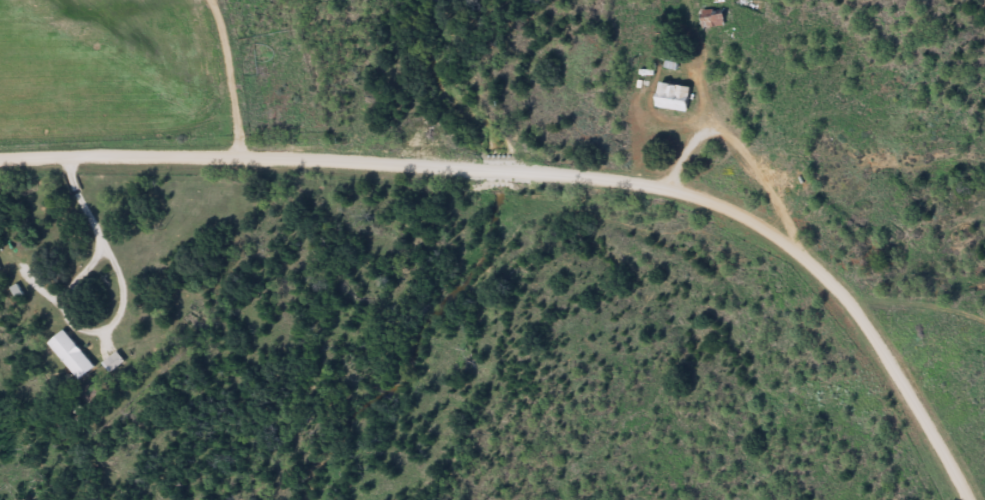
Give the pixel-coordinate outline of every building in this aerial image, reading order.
[(730,11),(701,11),(701,27),(730,27),(730,11)] [(691,88),(659,83),(656,109),(687,114),(691,88)] [(48,345),(80,380),(95,367),(63,332),(48,345)] [(103,362),(109,372),(124,364),(118,354),(103,362)]
